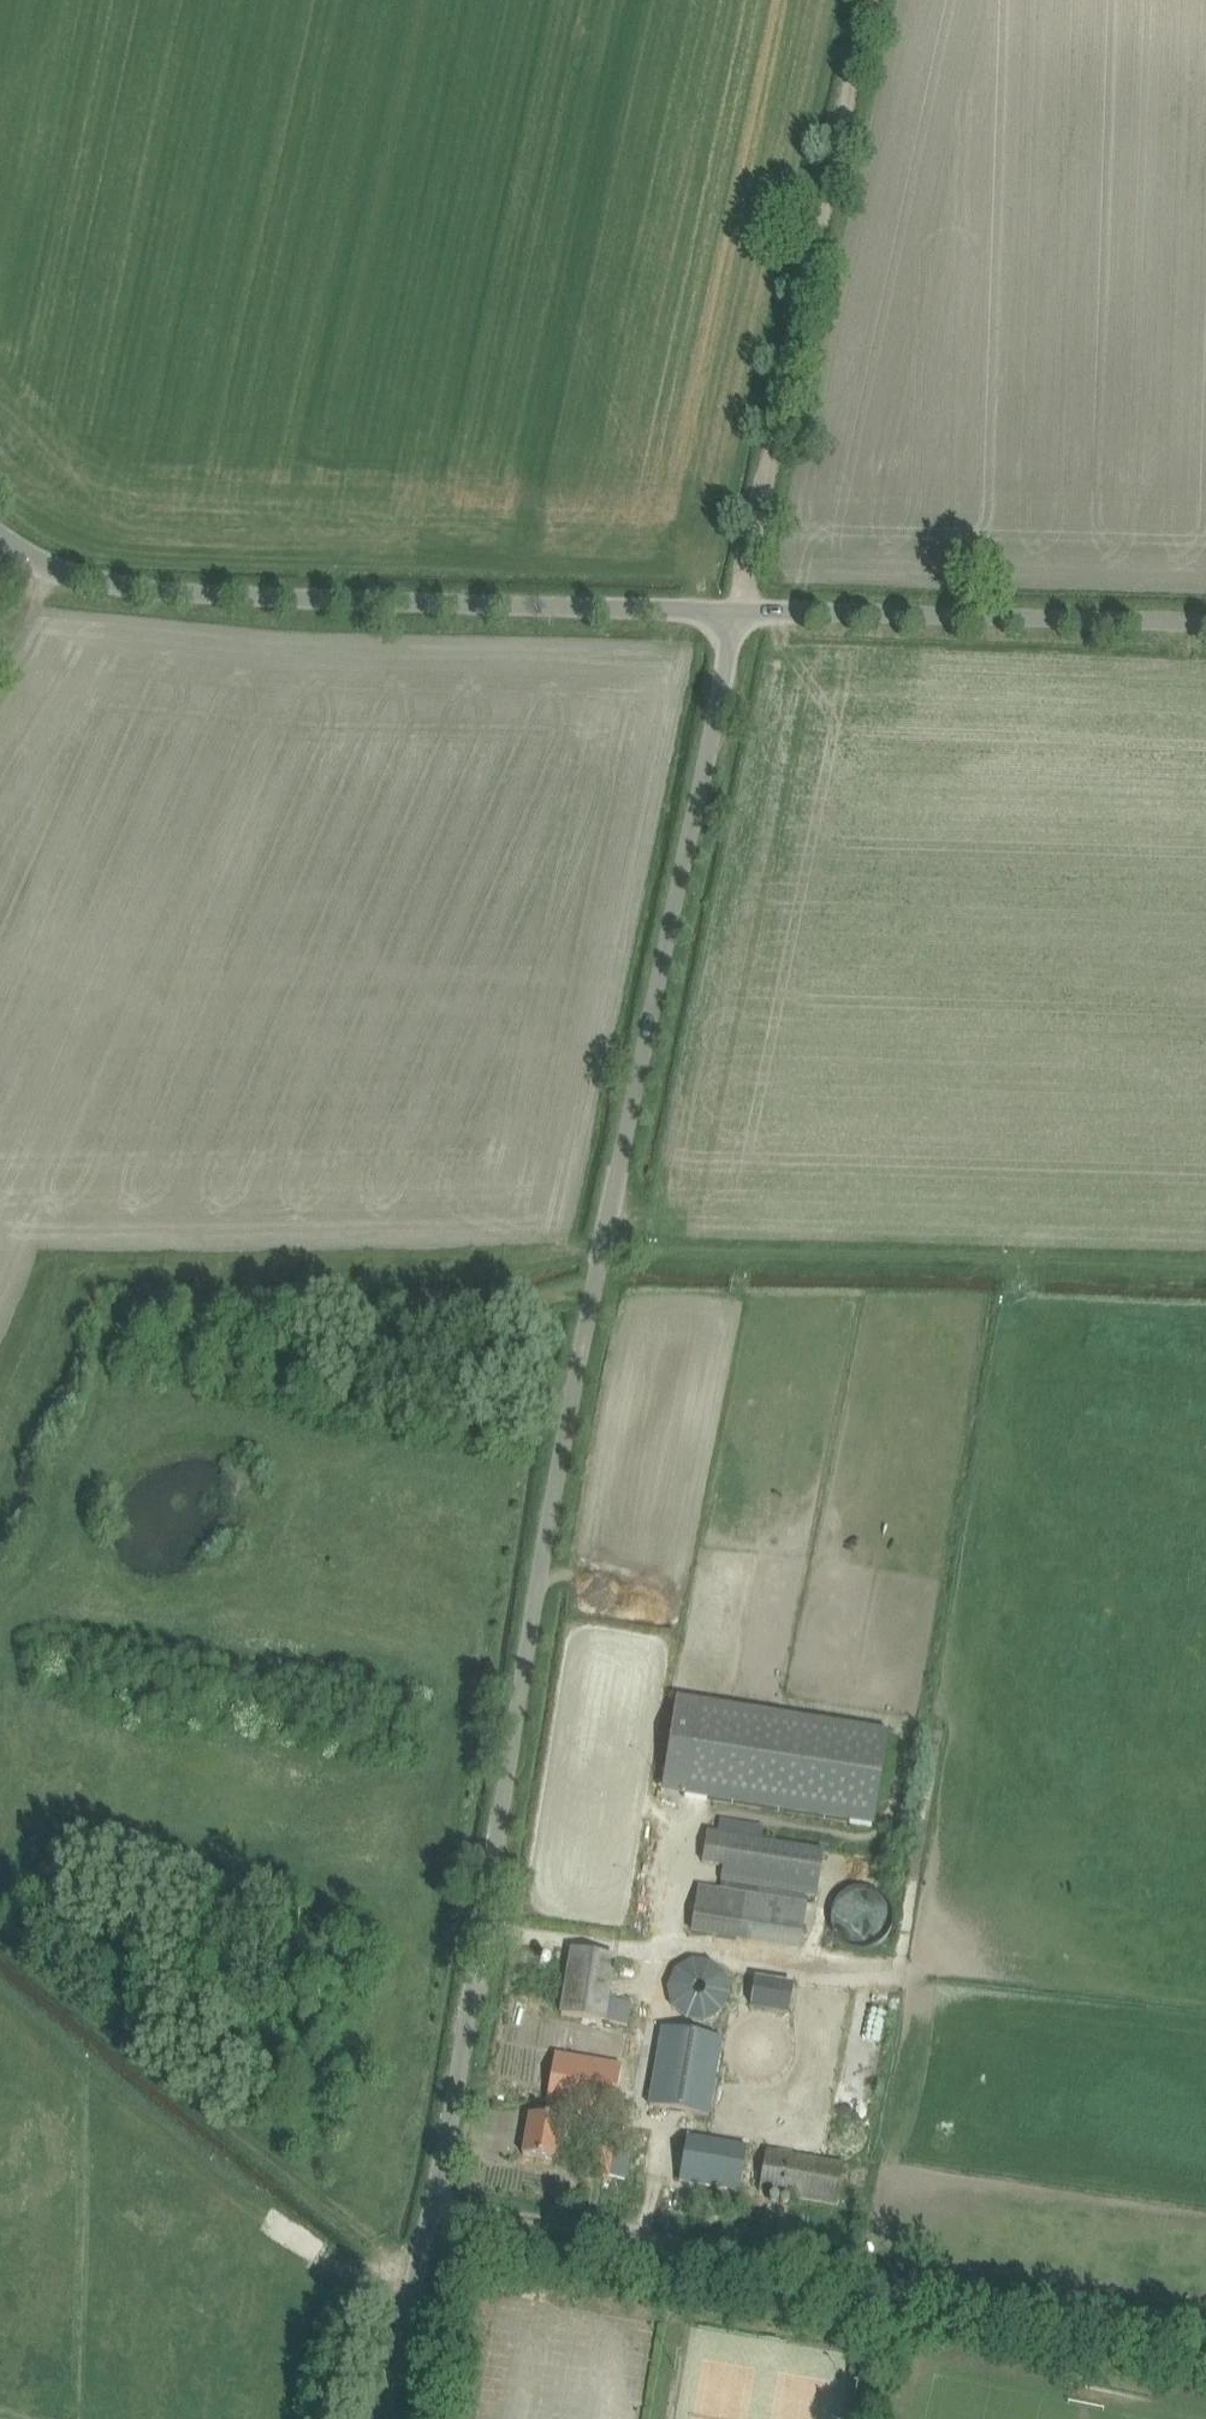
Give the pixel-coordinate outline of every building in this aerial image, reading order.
[(659,1791),(705,1799),(874,1826),(889,1732),(698,1702),(652,1694),(639,1773),(661,1777),(659,1791)] [(703,1863),(820,1881),(825,1847),(708,1829),(703,1863)] [(691,1932),(800,1951),(808,1903),(699,1885),(691,1932)] [(856,1947),(862,1948),(867,1947),(872,1946),(877,1944),(884,1940),(887,1936),(891,1931),(894,1919),(893,1913),(891,1907),(889,1902),(886,1897),(882,1893),(877,1890),(871,1887),(865,1886),(859,1886),(852,1888),(846,1890),(842,1894),(839,1897),(835,1903),(833,1909),(832,1916),(832,1923),(834,1930),(837,1935),(840,1939),(845,1943),(850,1945),(856,1947)] [(562,2014),(585,2017),(613,2022),(616,2000),(608,1999),(615,1955),(573,1948),(562,2014)] [(862,2125),(881,1990),(855,1987),(836,2121),(862,2125)] [(663,2028),(650,2105),(709,2115),(723,2038),(663,2028)] [(523,2153),(547,2157),(557,2159),(564,2118),(563,2118),(565,2105),(613,2112),(621,2065),(556,2055),(548,2103),(549,2103),(547,2116),(530,2113),(523,2153)] [(688,2135),(680,2181),(739,2192),(747,2145),(688,2135)] [(588,2178),(608,2182),(615,2151),(594,2147),(588,2178)] [(767,2149),(759,2191),(838,2204),(845,2163),(767,2149)]
